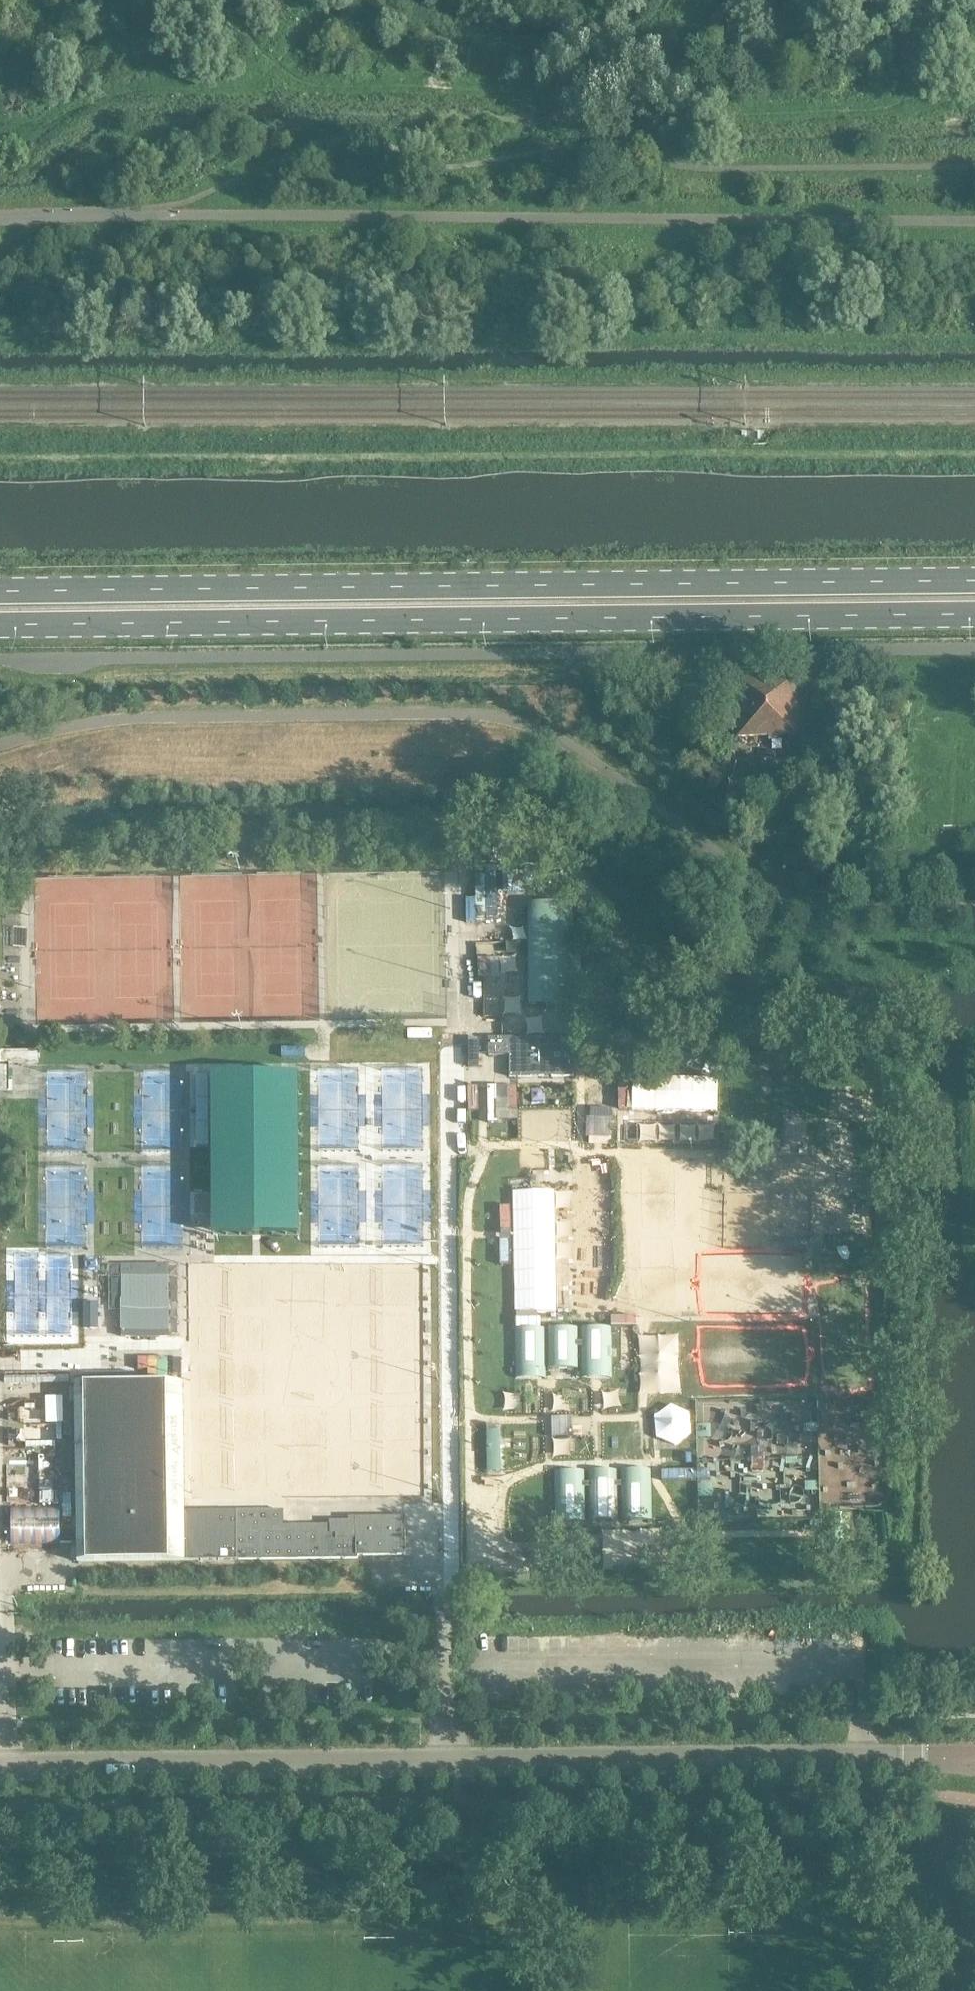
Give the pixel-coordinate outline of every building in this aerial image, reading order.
[(797,735),(795,678),(795,677),(737,679),(737,712),(738,731),(738,737),(797,735)] [(738,731),(737,712),(727,712),(728,731),(738,731)] [(573,904),(553,904),(528,904),(528,1005),(543,1005),(543,1004),(559,1003),(559,1004),(573,1004),(573,904)] [(488,1055),(509,1056),(509,1077),(573,1076),(573,1037),(488,1038),(488,1055)] [(0,1050),(0,1090),(7,1090),(7,1063),(37,1063),(37,1050),(0,1050)] [(208,1075),(196,1075),(196,1147),(208,1147),(208,1075)] [(298,1079),(210,1079),(210,1239),(298,1239),(298,1079)] [(633,1106),(718,1109),(719,1084),(635,1081),(633,1106)] [(519,1117),(519,1083),(490,1084),(491,1118),(519,1117)] [(596,1122),(596,1141),(613,1141),(614,1123),(596,1122)] [(556,1188),(515,1189),(516,1310),(558,1309),(556,1188)] [(86,1305),(86,1333),(169,1333),(169,1273),(122,1273),(122,1304),(86,1305)] [(579,1368),(578,1327),(547,1328),(548,1368),(579,1368)] [(611,1327),(580,1327),(580,1368),(612,1367),(611,1327)] [(545,1328),(514,1328),(515,1368),(545,1368),(545,1328)] [(646,1328),(647,1386),(687,1386),(686,1328),(646,1328)] [(160,1378),(159,1352),(136,1353),(137,1378),(160,1378)] [(284,1526),(284,1511),(185,1512),(183,1382),(75,1383),(77,1562),(358,1558),(358,1556),(406,1555),(405,1517),(349,1517),(349,1525),(284,1526)] [(657,1409),(657,1430),(693,1430),(693,1409),(657,1409)] [(555,1414),(554,1429),(574,1430),(574,1414),(555,1414)] [(651,1469),(650,1469),(619,1470),(620,1520),(651,1520),(652,1520),(651,1469)] [(585,1470),(554,1471),(555,1522),(586,1521),(585,1470)] [(619,1520),(618,1482),(587,1482),(588,1521),(619,1520)] [(60,1507),(11,1507),(11,1544),(60,1544),(60,1507)]
